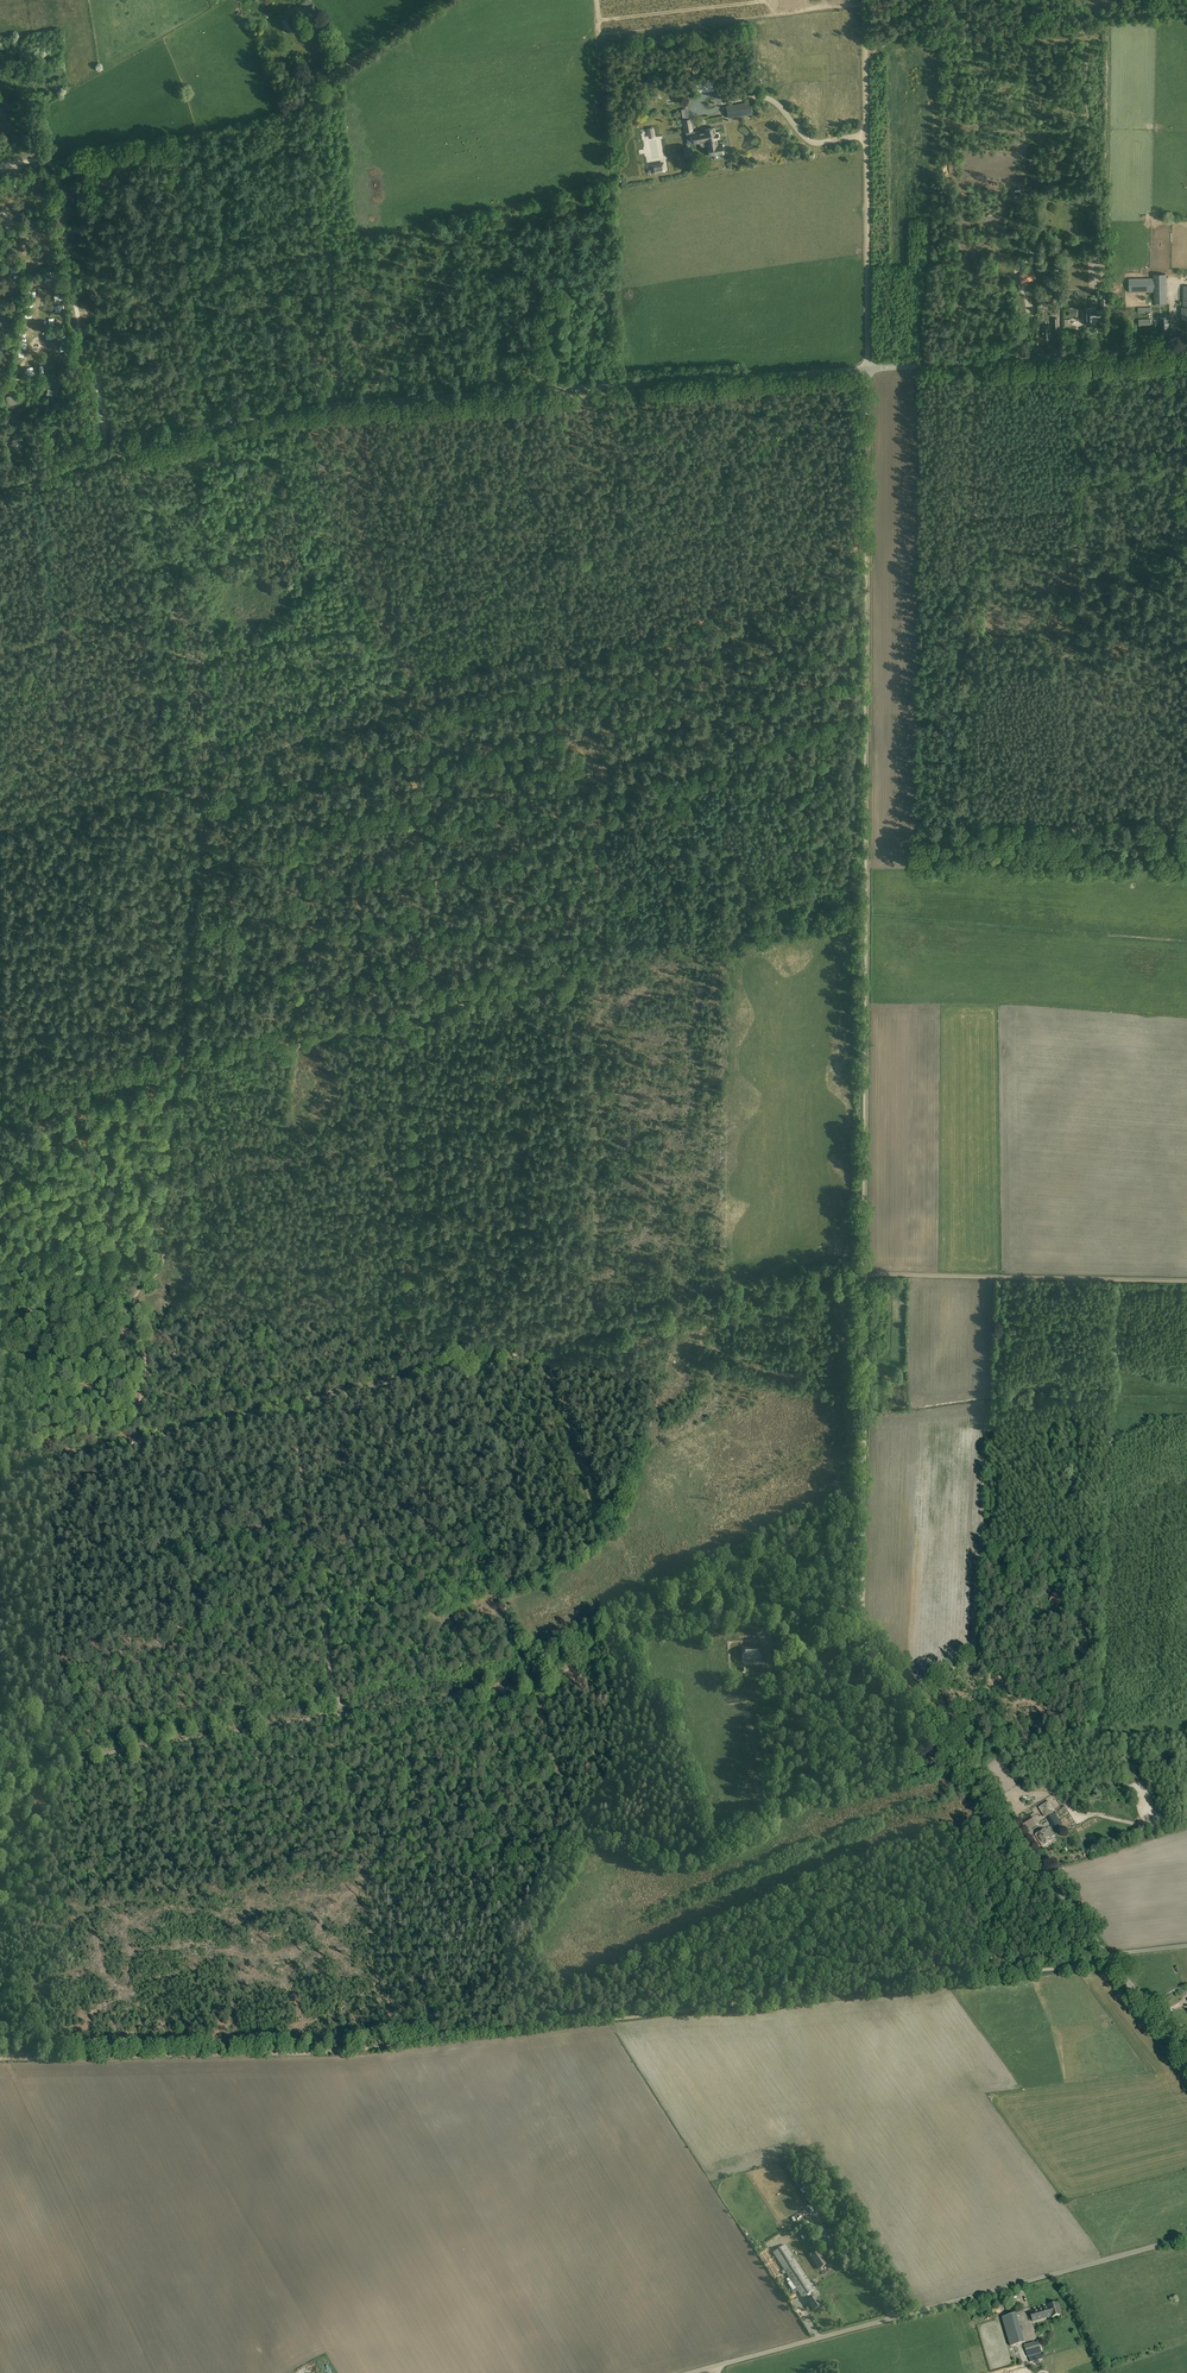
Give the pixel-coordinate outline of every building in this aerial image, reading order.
[(295,17),(298,16),(297,13),(303,10),(299,4),(288,10),(291,16),(294,15),(295,17)] [(297,27),(291,16),(281,21),(287,32),(297,27)] [(752,114),(750,102),(727,106),(729,118),(752,114)] [(685,131),(692,130),(690,119),(683,121),(685,131)] [(705,131),(693,134),(694,143),(700,142),(700,143),(701,145),(702,146),(703,146),(704,146),(708,146),(710,156),(724,153),(722,144),(717,145),(716,138),(717,138),(717,134),(716,134),(714,128),(705,129),(705,131)] [(648,169),(649,172),(665,170),(664,162),(650,164),(651,169),(648,169)] [(38,230),(44,237),(47,233),(41,227),(38,230)] [(1023,282),(1035,277),(1032,271),(1020,276),(1023,282)] [(1154,292),(1155,303),(1167,303),(1167,274),(1154,274),(1154,278),(1129,279),(1130,293),(1154,292)] [(1102,317),(1101,310),(1090,311),(1091,317),(1087,317),(1088,325),(1096,325),(1096,323),(1097,323),(1097,320),(1096,320),(1095,317),(1102,317)] [(0,313),(0,332),(12,332),(13,313),(0,313)] [(1161,324),(1162,333),(1170,333),(1169,324),(1161,324)] [(1044,330),(1045,339),(1051,338),(1051,330),(1051,326),(1043,326),(1043,330),(1044,330)] [(56,338),(53,343),(58,346),(61,341),(56,338)] [(58,395),(59,384),(55,383),(55,388),(53,387),(53,389),(47,389),(47,394),(58,395)] [(6,397),(8,405),(18,403),(17,397),(10,399),(9,396),(6,397)] [(60,425),(57,426),(57,428),(50,429),(51,435),(61,433),(60,425)] [(18,432),(13,435),(15,438),(11,441),(14,446),(23,439),(18,432)] [(1050,1601),(1059,1606),(1063,1597),(1054,1592),(1050,1601)] [(761,1661),(761,1647),(743,1647),(743,1661),(761,1661)] [(1048,1801),(1038,1808),(1044,1818),(1055,1811),(1048,1801)] [(1047,1818),(1054,1829),(1060,1825),(1054,1814),(1047,1818)] [(1036,1825),(1030,1815),(1019,1822),(1024,1832),(1036,1825)] [(1045,1829),(1036,1835),(1043,1847),(1052,1841),(1045,1829)] [(819,2241),(827,2252),(840,2243),(832,2232),(819,2241)] [(803,2299),(815,2290),(786,2245),(773,2253),(803,2299)] [(819,2252),(811,2257),(819,2269),(827,2264),(819,2252)] [(814,2309),(820,2305),(816,2298),(810,2302),(814,2309)] [(1049,2306),(1050,2308),(1045,2309),(1045,2308),(1030,2312),(1033,2322),(1047,2317),(1047,2316),(1051,2315),(1052,2317),(1062,2314),(1058,2303),(1049,2306)] [(1010,2347),(1025,2343),(1016,2314),(1002,2318),(1010,2347)] [(1028,2357),(1042,2353),(1038,2340),(1024,2345),(1028,2357)] [(1035,2365),(1040,2363),(1038,2357),(1032,2359),(1035,2365)]
